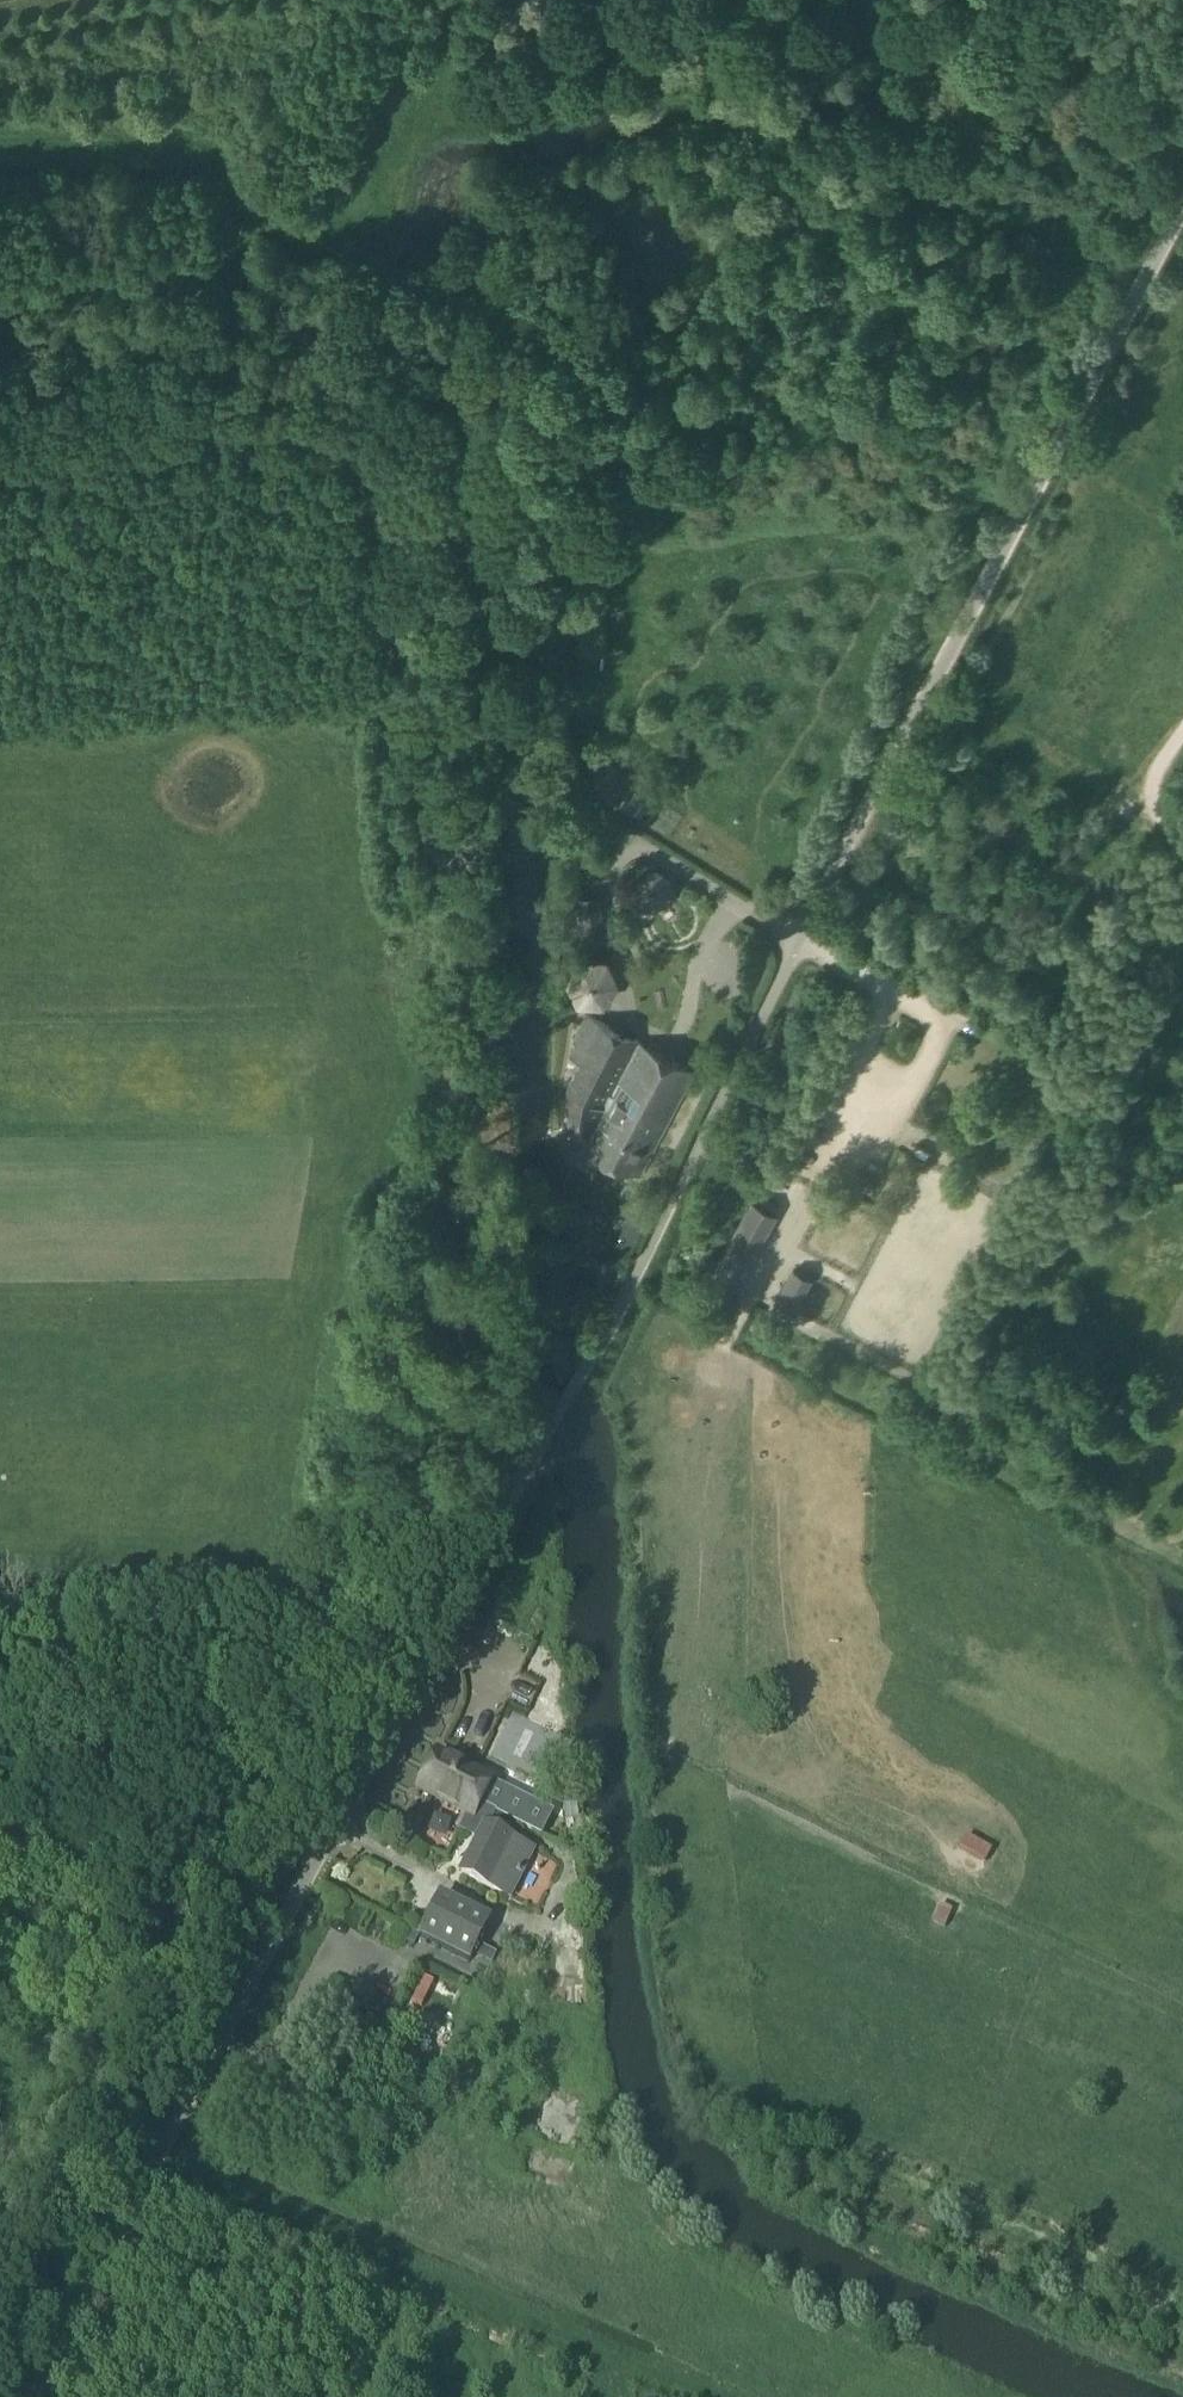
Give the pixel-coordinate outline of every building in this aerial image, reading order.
[(653,866),(634,877),(634,901),(653,912),(672,901),(673,879),(653,866)] [(565,899),(569,927),(581,925),(584,943),(606,940),(599,893),(565,899)] [(578,956),(565,980),(578,1005),(606,1006),(620,983),(608,958),(578,956)] [(571,1129),(590,1141),(586,1151),(640,1177),(695,1072),(589,1017),(576,1043),(578,1045),(572,1057),(582,1062),(570,1087),(571,1129)] [(751,1202),(712,1273),(738,1287),(777,1216),(751,1202)] [(792,1269),(772,1307),(792,1317),(812,1280),(792,1269)] [(462,1831),(480,1840),(462,1874),(511,1899),(535,1850),(490,1828),(497,1813),(482,1805),(493,1782),(440,1755),(421,1791),(470,1815),(462,1831)] [(986,1864),(993,1850),(968,1839),(962,1853),(986,1864)] [(439,1903),(422,1938),(471,1963),(489,1928),(439,1903)] [(954,1912),(942,1906),(934,1921),(947,1928),(954,1912)] [(481,1944),(476,1957),(492,1963),(497,1950),(481,1944)] [(575,1982),(576,2011),(587,2011),(586,1982),(575,1982)] [(418,2037),(406,2066),(418,2071),(430,2042),(418,2037)]
